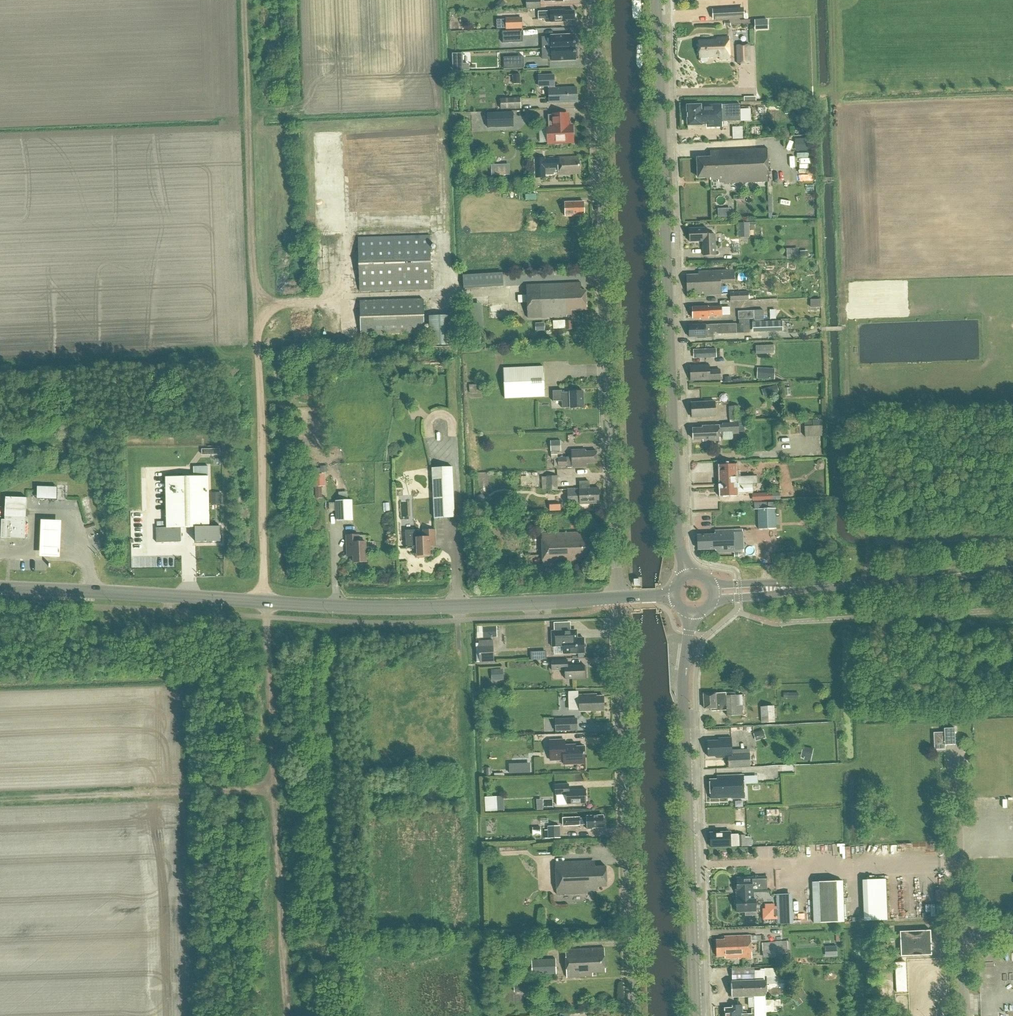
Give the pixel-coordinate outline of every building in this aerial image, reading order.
[(496,5),(501,9),(505,5),(500,0),(496,5)] [(526,9),(541,9),(541,0),(526,0),(526,9)] [(744,8),(712,10),(713,20),(744,19),(744,8)] [(550,10),(550,11),(538,12),(539,20),(545,20),(545,21),(546,22),(551,22),(564,21),(564,20),(575,19),(575,17),(577,17),(576,12),(575,12),(575,11),(566,11),(566,9),(550,10)] [(522,18),(505,19),(506,30),(522,30),(522,18)] [(768,19),(754,20),(755,30),(768,30),(768,19)] [(551,39),(551,48),(575,47),(575,35),(556,36),(556,30),(544,31),(544,40),(551,39)] [(503,43),(523,43),(522,31),(502,32),(503,43)] [(717,41),(699,42),(700,58),(720,57),(720,59),(730,59),(729,38),(717,38),(717,41)] [(736,46),(737,64),(751,64),(750,45),(736,46)] [(545,57),(545,66),(557,66),(557,60),(576,60),(575,47),(551,48),(552,57),(545,57)] [(460,64),(459,53),(449,54),(449,71),(467,70),(466,64),(460,64)] [(504,70),(524,69),(523,57),(503,58),(504,70)] [(555,75),(540,76),(540,84),(549,84),(550,103),(578,103),(578,88),(556,89),(555,75)] [(500,99),(501,110),(521,109),(521,98),(500,99)] [(740,105),(688,106),(689,130),(701,129),(701,128),(701,125),(707,125),(707,127),(721,126),(721,122),(728,121),(728,119),(740,118),(740,105)] [(521,112),(501,113),(501,124),(521,123),(521,112)] [(549,128),(548,128),(549,143),(574,142),(573,127),(566,127),(566,123),(568,123),(568,114),(554,115),(549,115),(549,128)] [(710,151),(710,159),(698,160),(698,178),(710,178),(710,180),(717,179),(717,182),(723,181),(724,184),(769,182),(767,149),(710,151)] [(546,177),(555,177),(555,175),(557,175),(557,176),(562,175),(562,176),(567,176),(567,175),(576,174),(576,171),(580,171),(580,162),(579,162),(579,158),(558,159),(559,161),(545,161),(545,159),(536,160),(537,180),(546,179),(546,177)] [(584,203),(565,204),(566,217),(585,216),(584,203)] [(749,231),(748,223),(739,223),(739,231),(749,231)] [(716,256),(715,241),(715,234),(707,234),(706,228),(689,229),(690,242),(703,242),(703,256),(716,256)] [(354,237),(354,290),(427,290),(426,245),(420,245),(420,236),(354,237)] [(798,249),(787,249),(788,258),(799,257),(798,249)] [(700,271),(700,276),(688,276),(688,292),(698,291),(698,293),(706,293),(706,295),(721,294),(720,284),(735,284),(734,270),(720,271),(700,271)] [(463,276),(464,289),(503,286),(503,273),(463,276)] [(581,284),(527,286),(527,296),(528,303),(528,319),(566,317),(566,315),(572,315),(571,312),(586,311),(586,292),(582,292),(581,284)] [(749,292),(730,293),(730,302),(749,301),(749,292)] [(421,299),(355,300),(356,315),(375,315),(375,309),(386,308),(386,312),(378,312),(378,315),(421,314),(421,299)] [(474,328),(478,328),(477,304),(467,304),(467,315),(474,315),(474,328)] [(708,319),(708,316),(722,315),(722,306),(693,307),(693,318),(700,318),(700,319),(708,319)] [(754,311),(738,311),(738,320),(754,320),(754,311)] [(764,311),(754,311),(754,320),(754,321),(764,320),(764,311)] [(429,344),(439,344),(439,315),(425,315),(425,335),(429,335),(429,344)] [(573,330),(573,321),(565,322),(565,330),(573,330)] [(544,323),(535,324),(535,332),(545,331),(544,323)] [(713,338),(713,333),(718,332),(718,335),(736,334),(736,333),(743,333),(743,324),(718,325),(689,326),(690,337),(697,337),(697,339),(713,338)] [(467,343),(476,342),(476,335),(466,335),(467,343)] [(706,359),(717,359),(717,350),(706,351),(706,359)] [(720,370),(709,371),(709,366),(690,366),(691,381),(720,380),(720,370)] [(543,367),(503,368),(504,399),(545,397),(543,367)] [(755,368),(755,379),(772,379),(773,368),(755,368)] [(561,391),(553,391),(553,402),(562,401),(562,409),(585,408),(584,392),(561,393),(561,391)] [(714,402),(693,403),(693,418),(715,416),(714,402)] [(729,408),(729,420),(746,420),(745,411),(739,412),(739,407),(729,408)] [(822,421),(805,422),(806,435),(823,434),(822,421)] [(738,423),(722,424),(723,433),(732,432),(732,434),(739,434),(738,423)] [(702,428),(692,429),(693,440),(704,440),(704,442),(720,442),(719,426),(702,427),(702,428)] [(551,452),(561,452),(561,441),(550,441),(551,452)] [(572,457),(558,458),(558,467),(587,467),(587,464),(598,463),(597,451),(586,452),(586,450),(572,450),(572,457)] [(738,464),(718,465),(719,496),(739,495),(738,493),(752,493),(752,477),(738,478),(738,464)] [(156,528),(157,543),(182,542),(181,528),(195,527),(196,542),(221,542),(220,527),(210,527),(209,477),(208,467),(194,467),(194,477),(166,477),(167,528),(156,528)] [(432,468),(434,518),(455,518),(452,467),(432,468)] [(558,490),(557,483),(565,483),(565,470),(546,471),(547,491),(558,490)] [(325,476),(316,476),(316,500),(323,500),(323,489),(326,489),(325,476)] [(589,482),(580,482),(580,489),(567,489),(568,504),(595,503),(595,501),(599,501),(599,488),(589,489),(589,482)] [(57,488),(38,487),(37,499),(56,500),(57,488)] [(222,505),(222,493),(210,493),(210,505),(222,505)] [(772,493),(752,494),(752,501),(772,500),(772,493)] [(479,508),(487,501),(482,494),(473,500),(479,508)] [(2,520),(1,538),(25,539),(27,498),(6,497),(5,520),(2,520)] [(336,501),(337,521),(353,521),(352,500),(336,501)] [(774,502),(757,502),(758,530),(775,529),(774,502)] [(63,518),(42,517),(41,551),(41,554),(62,554),(62,552),(63,518)] [(419,529),(406,530),(407,548),(415,548),(416,558),(424,558),(424,556),(430,556),(429,543),(435,543),(435,531),(428,531),(428,527),(423,527),(424,538),(417,538),(417,536),(419,535),(419,529)] [(715,534),(697,535),(698,549),(716,549),(716,553),(734,552),(733,530),(715,531),(715,534)] [(582,558),(595,557),(594,539),(587,539),(586,532),(541,534),(543,565),(573,564),(573,562),(583,561),(582,558)] [(353,547),(354,563),(366,563),(366,543),(359,543),(358,535),(347,536),(347,548),(353,547)] [(493,627),(483,627),(483,638),(493,638),(493,627)] [(584,638),(577,638),(577,635),(577,629),(551,630),(552,647),(564,646),(564,654),(584,653),(584,638)] [(493,640),(479,640),(480,661),(494,661),(493,640)] [(568,660),(551,661),(551,671),(565,670),(565,679),(585,678),(585,665),(568,666),(568,663),(568,660)] [(503,669),(491,670),(492,681),(504,681),(503,669)] [(580,712),(604,711),(604,696),(592,697),(592,695),(579,695),(579,698),(578,698),(577,692),(568,692),(569,707),(580,707),(580,712)] [(725,693),(703,694),(704,708),(705,708),(711,708),(712,711),(727,710),(727,717),(736,717),(743,716),(742,707),(736,707),(736,696),(725,696),(725,693)] [(774,706),(760,707),(762,724),(775,723),(774,706)] [(555,719),(555,731),(577,731),(577,724),(577,718),(555,719)] [(933,733),(934,750),(945,750),(945,745),(955,745),(954,728),(944,729),(944,733),(933,733)] [(718,742),(708,742),(708,755),(719,755),(719,758),(728,757),(729,766),(750,766),(750,754),(732,755),(732,738),(718,739),(718,742)] [(564,740),(550,741),(551,761),(564,760),(564,765),(585,764),(584,747),(571,747),(571,745),(565,746),(564,740)] [(519,764),(509,764),(509,774),(519,774),(519,764)] [(718,777),(718,780),(711,780),(712,798),(727,797),(727,799),(744,798),(744,776),(718,777)] [(569,785),(555,785),(555,795),(566,795),(567,804),(587,803),(586,790),(569,790),(569,785)] [(505,810),(505,796),(486,797),(487,811),(505,810)] [(564,826),(574,825),(580,825),(587,825),(587,830),(593,829),(593,828),(603,828),(603,816),(587,817),(587,818),(580,819),(580,818),(563,819),(564,826)] [(560,826),(548,826),(548,838),(560,838),(560,831),(560,826)] [(541,828),(533,828),(533,836),(541,836),(541,828)] [(711,848),(737,847),(737,848),(751,848),(751,837),(745,838),(745,835),(742,835),(730,835),(730,833),(710,833),(711,848)] [(592,860),(555,862),(557,894),(587,893),(587,890),(598,890),(598,886),(607,886),(606,866),(592,866),(592,860)] [(737,913),(745,912),(745,913),(756,913),(756,900),(754,900),(753,892),(767,892),(766,877),(736,878),(737,898),(736,898),(737,913)] [(812,882),(813,924),(844,923),(843,881),(812,882)] [(886,882),(864,883),(865,922),(887,922),(886,882)] [(777,908),(763,909),(763,920),(777,919),(777,925),(790,924),(789,894),(777,894),(777,908)] [(930,930),(900,932),(901,956),(931,955),(930,930)] [(733,958),(751,958),(751,955),(763,954),(763,951),(775,951),(776,965),(788,964),(788,942),(776,942),(776,943),(774,943),(773,934),(763,935),(764,943),(762,943),(762,945),(750,945),(750,936),(726,937),(726,941),(717,941),(718,955),(726,955),(726,957),(733,956),(733,958)] [(592,976),(592,973),(605,972),(604,949),(565,951),(566,978),(585,977),(585,976),(592,976)] [(555,960),(531,961),(531,976),(556,975),(555,960)] [(906,962),(895,963),(896,992),(907,992),(906,962)] [(755,968),(732,969),(732,982),(755,981),(755,968)] [(726,1009),(726,1015),(766,1015),(766,1012),(773,1012),(773,999),(765,1000),(765,996),(766,995),(765,994),(764,981),(755,982),(732,982),(732,997),(748,997),(754,997),(754,999),(749,999),(749,1007),(755,1007),(755,1009),(751,1009),(751,1014),(742,1014),(742,1006),(733,1006),(733,1009),(726,1009)] [(535,984),(514,985),(514,994),(535,993),(535,984)]
